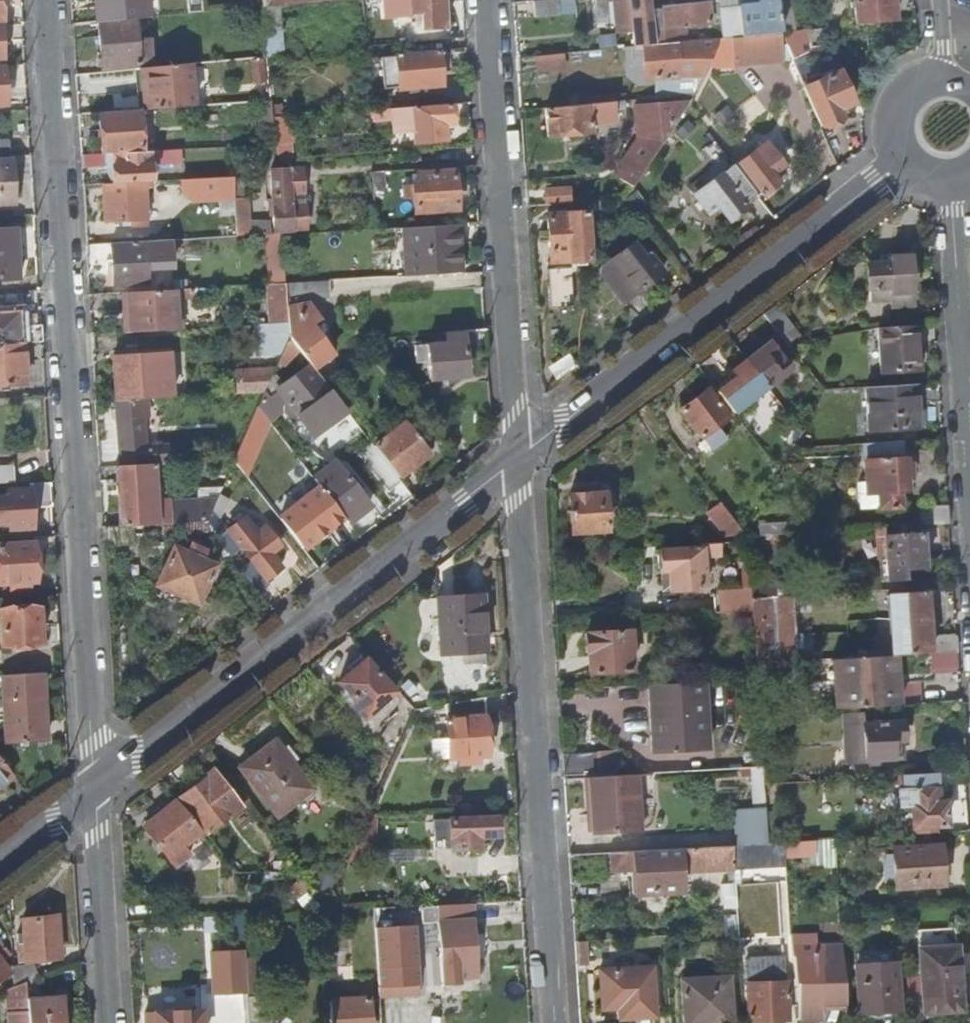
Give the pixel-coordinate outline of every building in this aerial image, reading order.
[(134,18),(147,17),(146,0),(99,0),(99,1),(94,2),(96,22),(134,18)] [(207,11),(206,0),(187,0),(189,13),(207,11)] [(411,12),(421,11),(423,27),(444,26),(442,0),(410,0),(411,12)] [(532,1),(533,12),(558,10),(557,0),(541,0),(532,1)] [(641,45),(655,44),(653,28),(651,7),(651,0),(612,0),(615,29),(632,27),(633,46),(641,45)] [(651,7),(653,28),(707,22),(706,2),(718,1),(718,0),(701,0),(701,2),(663,5),(651,7)] [(778,0),(757,0),(757,4),(739,6),(742,36),(781,32),(778,3),(778,0)] [(856,25),(895,22),(892,0),(854,0),(856,25)] [(778,3),(781,32),(794,31),(792,2),(778,3)] [(134,18),(96,22),(98,66),(148,61),(146,44),(135,44),(134,18)] [(781,32),(742,36),(723,38),(724,42),(723,47),(717,57),(724,62),(791,56),(783,38),(781,32)] [(783,38),(791,56),(791,57),(803,54),(796,36),(783,38)] [(704,76),(717,57),(723,47),(724,42),(723,38),(655,44),(641,45),(644,81),(656,80),(704,76)] [(402,86),(410,85),(427,83),(443,81),(441,67),(453,65),(451,50),(440,51),(440,46),(398,50),(402,86)] [(563,67),(562,52),(535,55),(536,70),(563,67)] [(204,60),(145,66),(146,87),(140,88),(142,107),(208,101),(204,60)] [(804,86),(821,126),(841,118),(836,107),(851,101),(839,72),(804,86)] [(704,76),(656,80),(658,100),(690,98),(704,76)] [(427,90),(427,83),(410,85),(411,91),(427,90)] [(272,113),(271,96),(261,97),(264,145),(275,145),(272,113)] [(451,121),(450,101),(413,104),(416,138),(445,137),(444,122),(451,121)] [(622,110),(622,103),(545,109),(546,137),(586,134),(585,125),(610,123),(610,111),(622,110)] [(629,185),(686,103),(638,107),(640,135),(635,136),(636,154),(629,155),(628,159),(625,157),(617,167),(621,170),(617,175),(629,185)] [(393,113),(393,105),(373,106),(374,114),(393,113)] [(99,152),(104,152),(139,150),(136,107),(95,110),(99,152)] [(274,117),(280,154),(296,152),(289,114),(274,117)] [(9,155),(7,139),(0,139),(0,155),(9,155)] [(767,140),(733,165),(753,191),(758,187),(762,192),(777,182),(769,171),(783,161),(767,140)] [(119,182),(149,180),(156,180),(155,162),(180,161),(179,149),(139,150),(104,152),(105,163),(105,165),(118,164),(119,182)] [(79,164),(105,163),(104,152),(99,152),(78,153),(79,164)] [(0,159),(0,201),(11,201),(9,158),(0,159)] [(753,191),(733,165),(731,163),(693,191),(708,211),(717,204),(727,218),(732,215),(734,218),(742,213),(740,207),(743,205),(741,200),(753,191)] [(271,232),(280,231),(293,231),(293,226),(307,225),(303,166),(267,168),(270,205),(268,205),(269,213),(271,213),(271,232)] [(453,168),(417,170),(418,179),(404,180),(405,196),(414,196),(415,209),(456,207),(453,168)] [(384,185),(384,169),(373,170),(374,186),(384,185)] [(231,196),(230,179),(230,177),(179,179),(180,191),(191,198),(231,196)] [(231,196),(242,195),(241,179),(230,179),(231,196)] [(149,180),(119,182),(100,183),(103,225),(124,223),(124,228),(145,226),(142,185),(150,185),(149,180)] [(545,204),(570,202),(569,186),(544,188),(545,204)] [(231,196),(233,234),(248,233),(246,195),(242,195),(231,196)] [(544,212),(547,252),(565,252),(566,260),(586,259),(585,243),(589,242),(588,225),(582,226),(581,210),(544,212)] [(404,274),(454,271),(454,258),(460,258),(458,221),(401,224),(404,274)] [(14,230),(0,230),(0,278),(17,277),(14,230)] [(172,246),(172,237),(109,241),(111,283),(150,281),(148,247),(172,246)] [(621,301),(660,270),(648,254),(644,258),(632,243),(602,265),(602,275),(621,301)] [(547,261),(566,260),(565,252),(547,252),(547,261)] [(909,257),(886,258),(886,264),(864,266),(866,290),(871,289),(871,303),(889,302),(890,307),(912,307),(911,293),(909,257)] [(572,264),(550,265),(552,305),(574,304),(572,264)] [(303,279),(303,289),(328,288),(328,278),(303,279)] [(303,279),(283,280),(284,289),(303,289),(303,279)] [(285,302),(284,289),(283,280),(266,281),(267,304),(285,303),(285,302)] [(170,286),(173,326),(182,325),(179,285),(170,286)] [(128,329),(173,326),(170,286),(125,288),(128,329)] [(117,289),(120,330),(128,329),(125,288),(117,289)] [(285,302),(285,303),(287,318),(288,333),(298,346),(309,361),(311,364),(330,350),(309,319),(317,318),(316,300),(285,302)] [(780,338),(789,330),(792,328),(774,304),(759,315),(777,340),(780,338)] [(21,341),(40,340),(39,323),(19,324),(19,308),(0,309),(0,342),(21,341)] [(484,326),(439,330),(439,339),(415,340),(416,356),(427,355),(428,377),(466,375),(465,353),(486,353),(484,326)] [(913,329),(876,330),(878,374),(914,373),(913,329)] [(789,330),(780,338),(790,350),(797,345),(799,343),(789,330)] [(298,346),(288,333),(279,352),(286,356),(298,346)] [(0,342),(0,382),(23,381),(21,341),(0,342)] [(742,360),(763,388),(785,371),(765,343),(742,360)] [(805,354),(797,345),(790,350),(798,360),(805,354)] [(111,356),(114,399),(138,397),(136,354),(111,356)] [(763,388),(742,360),(727,371),(731,377),(713,391),(730,413),(763,388)] [(311,364),(309,361),(275,386),(277,388),(268,395),(276,405),(281,401),(285,397),(295,408),(310,426),(339,401),(311,364)] [(237,390),(263,388),(273,365),(235,368),(237,390)] [(906,387),(865,390),(867,435),(916,433),(915,412),(908,412),(906,387)] [(908,412),(915,412),(914,387),(906,387),(908,412)] [(263,388),(256,401),(263,411),(266,414),(276,405),(268,395),(263,388)] [(715,425),(726,416),(709,393),(705,388),(695,396),(693,392),(680,402),(683,405),(678,409),(708,449),(724,437),(715,425)] [(709,393),(726,416),(730,413),(713,391),(709,393)] [(146,397),(138,397),(114,399),(117,445),(142,444),(140,415),(147,414),(146,397)] [(285,397),(281,401),(290,412),(295,408),(285,397)] [(240,437),(249,447),(263,411),(256,401),(240,437)] [(405,421),(371,445),(397,478),(429,454),(405,421)] [(240,437),(232,454),(241,466),(249,447),(240,437)] [(903,493),(901,443),(860,445),(863,496),(866,495),(867,511),(896,510),(895,493),(903,493)] [(118,464),(148,461),(167,459),(166,447),(117,450),(118,464)] [(334,459),(312,476),(320,487),(344,518),(346,521),(368,504),(334,459)] [(203,517),(216,488),(218,485),(209,485),(197,485),(198,498),(192,499),(169,500),(169,498),(155,499),(154,492),(150,492),(148,461),(118,464),(121,525),(131,524),(169,522),(194,520),(204,519),(203,517)] [(112,464),(116,525),(121,525),(118,464),(112,464)] [(217,470),(209,485),(218,485),(223,473),(217,470)] [(13,484),(11,471),(0,472),(0,484),(13,484)] [(49,482),(27,483),(27,486),(6,487),(6,493),(0,493),(0,517),(7,516),(8,525),(30,524),(29,507),(51,506),(49,482)] [(314,540),(344,518),(320,487),(296,506),(297,508),(307,521),(302,525),(314,540)] [(203,517),(204,519),(216,537),(228,553),(237,546),(248,561),(239,568),(252,586),(280,565),(270,551),(280,544),(264,523),(258,528),(249,517),(245,520),(242,516),(227,527),(218,516),(228,494),(216,488),(203,517)] [(600,498),(568,499),(569,535),(602,533),(600,498)] [(743,534),(717,501),(704,510),(723,536),(743,534)] [(919,526),(947,524),(946,506),(919,508),(919,526)] [(307,521),(297,508),(286,515),(296,529),(302,525),(307,521)] [(195,530),(194,520),(169,522),(169,531),(195,530)] [(757,537),(785,535),(785,526),(757,528),(757,537)] [(921,550),(919,526),(880,529),(880,537),(874,537),(875,558),(878,558),(879,580),(902,580),(902,569),(922,568),(922,565),(929,565),(928,550),(921,550)] [(52,537),(31,538),(31,542),(0,543),(0,582),(33,580),(32,559),(54,558),(52,537)] [(196,603),(213,566),(204,561),(209,550),(190,541),(184,554),(172,548),(155,584),(196,603)] [(719,558),(718,542),(701,543),(700,547),(661,550),(660,552),(656,556),(657,563),(661,566),(662,571),(671,571),(676,571),(676,579),(672,580),(672,590),(703,589),(702,559),(719,558)] [(789,572),(780,573),(781,580),(790,580),(789,572)] [(790,595),(790,580),(781,580),(780,573),(748,575),(749,590),(750,598),(790,595)] [(750,598),(749,590),(718,592),(719,613),(751,611),(750,598)] [(886,657),(956,653),(954,635),(948,635),(948,632),(925,633),(923,592),(884,594),(885,619),(892,623),(893,652),(887,652),(855,653),(855,658),(886,657)] [(484,647),(482,611),(475,610),(474,595),(436,597),(438,649),(484,647)] [(750,598),(751,611),(754,664),(764,663),(793,662),(790,595),(750,598)] [(0,608),(0,645),(38,644),(38,625),(44,625),(43,609),(37,609),(37,606),(0,608)] [(892,623),(885,619),(887,652),(893,652),(892,623)] [(626,632),(582,634),(583,652),(587,652),(588,673),(627,672),(626,632)] [(383,681),(364,658),(362,660),(360,657),(349,665),(352,669),(337,681),(354,702),(351,704),(362,718),(382,702),(372,690),(383,681)] [(855,658),(841,659),(843,707),(888,705),(886,657),(855,658)] [(0,675),(0,714),(1,737),(43,736),(41,673),(0,675)] [(702,683),(647,686),(651,753),(705,751),(702,683)] [(486,766),(483,707),(445,709),(448,768),(486,766)] [(865,762),(863,723),(863,716),(848,717),(851,763),(865,762)] [(863,723),(865,762),(889,760),(889,756),(899,756),(898,740),(901,740),(900,721),(863,723)] [(308,787),(272,738),(236,765),(273,816),(308,787)] [(593,752),(594,773),(609,772),(608,751),(593,752)] [(593,752),(562,753),(563,774),(594,773),(593,752)] [(10,775),(0,762),(0,782),(10,775)] [(240,803),(213,768),(196,780),(193,777),(181,785),(185,789),(179,794),(205,830),(240,803)] [(907,825),(908,834),(947,832),(946,801),(938,801),(937,773),(904,775),(904,789),(900,789),(901,810),(911,810),(912,825),(907,825)] [(636,829),(633,775),(589,777),(592,832),(636,829)] [(201,829),(175,798),(143,823),(175,865),(191,853),(183,843),(201,829)] [(765,820),(763,801),(746,802),(747,821),(765,820)] [(495,813),(449,815),(450,847),(458,847),(458,850),(477,849),(476,834),(496,832),(495,813)] [(787,825),(788,840),(808,839),(809,839),(808,824),(787,825)] [(809,852),(808,839),(788,840),(788,853),(809,852)] [(935,867),(941,867),(940,843),(888,847),(891,891),(935,887),(935,867)] [(735,866),(733,844),(612,851),(613,868),(637,867),(638,892),(684,889),(683,869),(735,866)] [(265,856),(266,868),(290,867),(281,855),(265,856)] [(725,908),(737,908),(736,883),(721,883),(721,896),(724,896),(725,908)] [(473,902),(418,904),(419,920),(433,919),(434,955),(427,955),(423,955),(424,968),(428,967),(429,983),(447,982),(447,973),(469,972),(474,967),(474,953),(471,951),(470,934),(473,933),(472,919),(474,919),(474,910),(473,902)] [(390,906),(370,907),(371,919),(391,918),(390,906)] [(23,911),(23,923),(24,932),(18,932),(19,952),(58,950),(56,909),(23,911)] [(426,949),(427,955),(434,955),(433,919),(419,920),(421,949),(426,949)] [(378,995),(421,995),(419,922),(377,923),(378,995)] [(11,954),(0,940),(0,975),(9,968),(4,960),(11,954)] [(820,1015),(819,1004),(819,999),(844,998),(841,941),(816,942),(817,950),(816,950),(793,952),(794,980),(796,980),(798,1016),(820,1015)] [(916,949),(919,1004),(937,1002),(940,1010),(958,1009),(954,947),(916,949)] [(749,954),(750,978),(787,977),(786,953),(749,954)] [(255,959),(240,959),(241,990),(256,989),(255,959)] [(876,1001),(877,1009),(897,1007),(893,960),(854,964),(857,1003),(876,1001)] [(218,961),(188,962),(190,989),(219,988),(218,961)] [(30,963),(13,963),(14,985),(26,980),(36,976),(30,963)] [(635,1006),(635,1015),(656,1014),(651,965),(597,969),(599,1007),(616,1006),(635,1006)] [(680,974),(682,1018),(731,1015),(728,972),(680,974)] [(784,978),(745,981),(748,1019),(787,1016),(784,978)] [(7,988),(9,1022),(29,1022),(28,1007),(28,1000),(26,980),(14,985),(8,988),(7,988)] [(328,1022),(364,1022),(363,997),(326,998),(328,1022)] [(29,1022),(64,1022),(71,1021),(70,1011),(64,1012),(63,998),(28,1000),(28,1007),(29,1022)] [(876,1001),(857,1003),(857,1011),(877,1009),(876,1001)] [(919,1011),(940,1010),(937,1002),(919,1004),(919,1011)] [(635,1006),(616,1006),(616,1016),(635,1015),(635,1006)] [(150,1009),(151,1022),(196,1022),(195,1007),(150,1009)]
